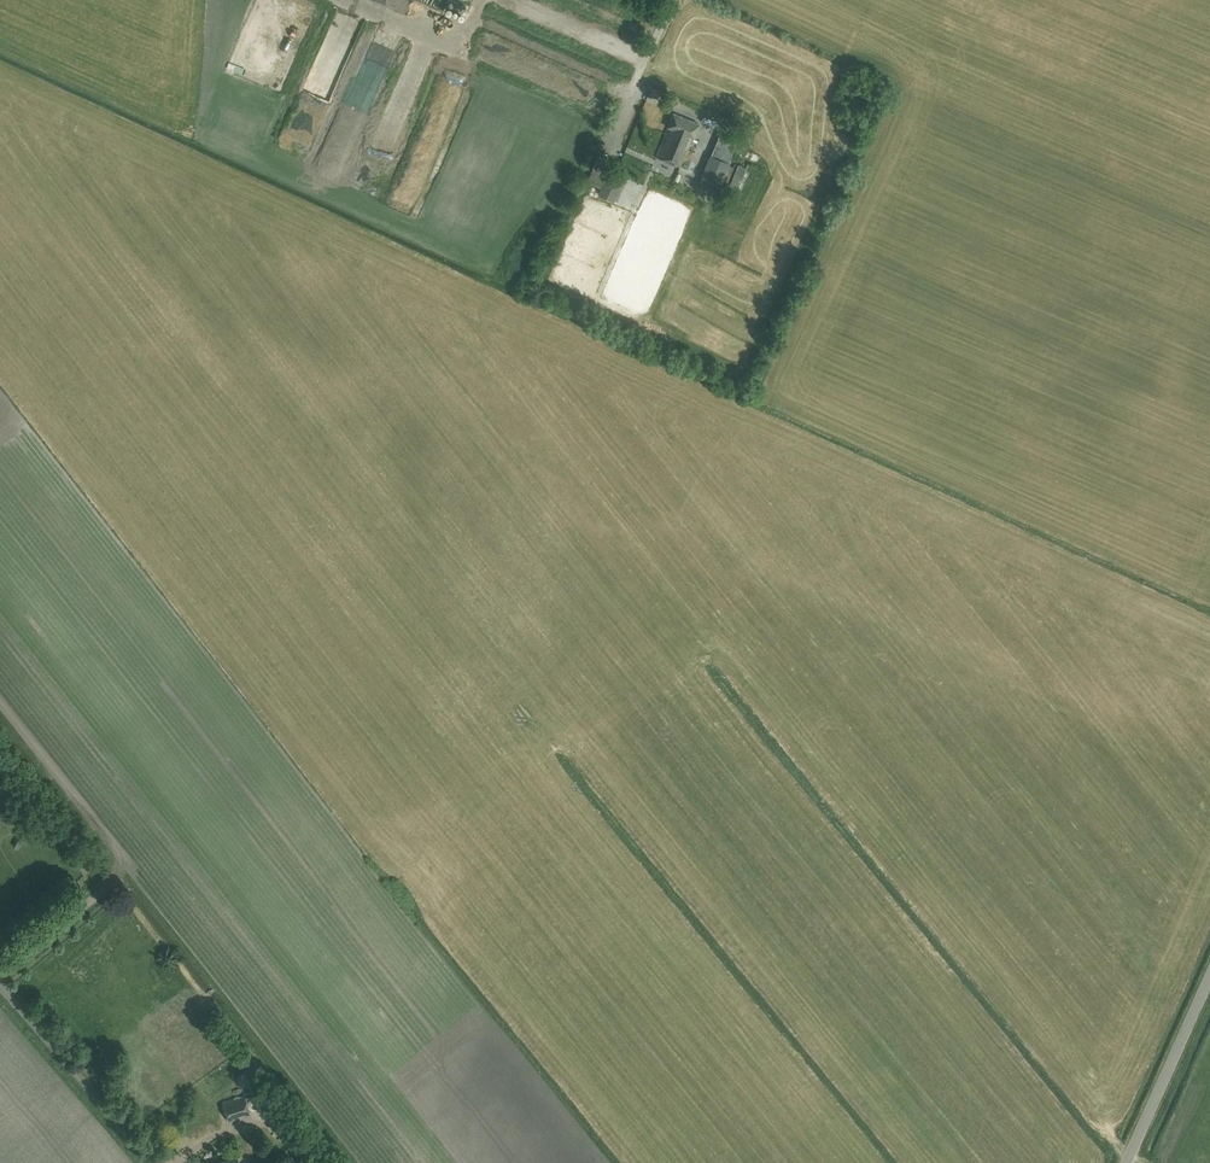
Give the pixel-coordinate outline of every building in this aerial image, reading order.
[(701,124),(674,114),(668,128),(669,128),(656,159),(680,168),(693,138),(695,138),(701,124)] [(710,156),(702,176),(720,184),(728,164),(710,156)] [(739,163),(729,185),(737,189),(747,167),(739,163)] [(609,169),(597,194),(613,201),(625,177),(609,169)] [(33,820),(23,805),(14,812),(25,826),(33,820)] [(245,1097),(223,1104),(229,1120),(233,1119),(232,1117),(245,1112),(246,1115),(250,1113),(245,1097)] [(280,1105),(267,1115),(272,1122),(279,1116),(284,1123),(277,1128),(283,1135),(296,1124),(280,1105)]
